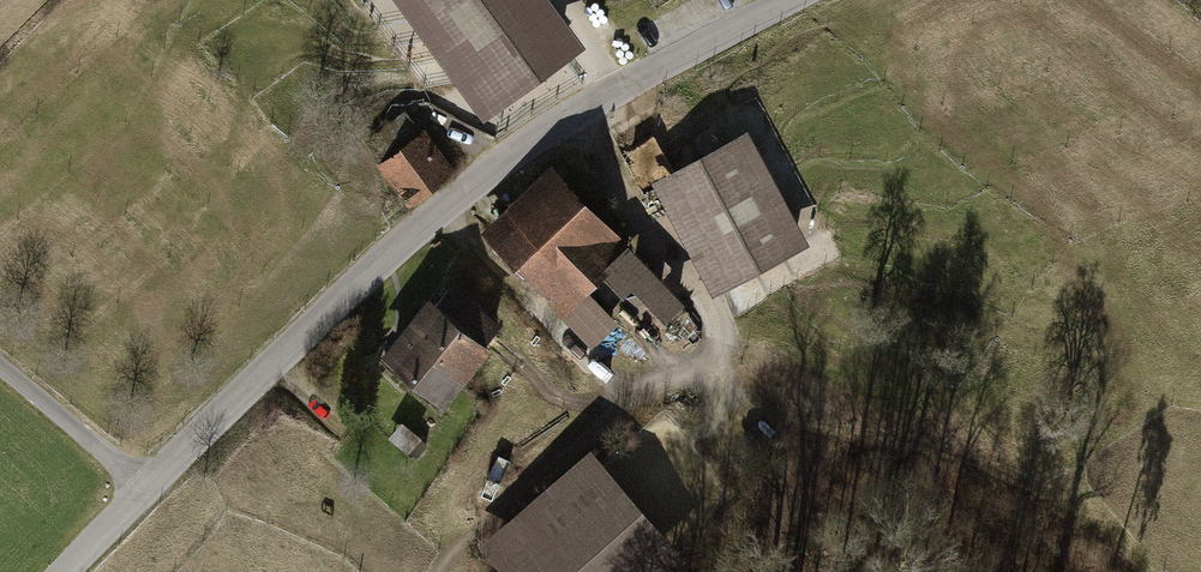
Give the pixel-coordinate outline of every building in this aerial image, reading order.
[(586,48),(551,0),(395,0),(409,20),(425,41),(439,61),(454,82),(483,122),(494,114),(586,48)] [(415,117),(368,149),(411,211),(458,178),(415,117)] [(651,184),(712,297),(724,291),(808,245),(747,132),(676,170),(651,184)] [(563,314),(564,314),(596,348),(621,325),(590,290),(612,270),(657,320),(680,299),(631,246),(553,162),(482,226),(563,314)] [(430,305),(482,346),(498,326),(446,285),(430,305)] [(466,382),(489,352),(482,346),(430,305),(426,301),(402,331),(466,382)] [(444,410),(466,382),(402,331),(380,359),(444,410)] [(482,548),(501,571),(681,571),(683,570),(592,459),(482,548)]
